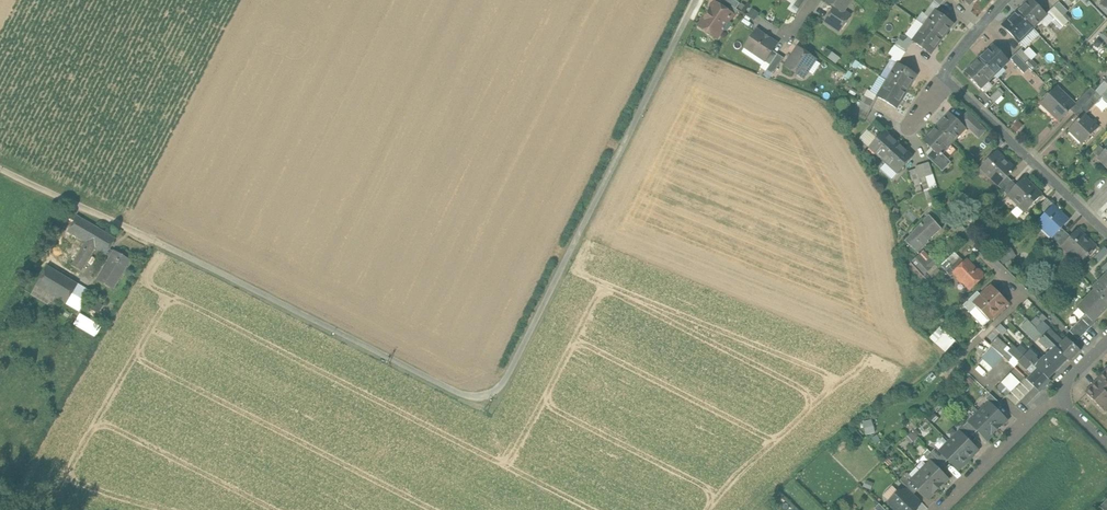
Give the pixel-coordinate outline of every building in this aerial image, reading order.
[(723,0),(722,0),(719,5),(733,14),(733,15),(735,16),(739,10),(737,9),(723,0)] [(735,0),(723,0),(737,9),(740,3),(735,0)] [(794,5),(799,9),(806,0),(797,0),(794,5)] [(826,0),(836,6),(843,11),(850,0),(826,0)] [(1033,0),(1030,0),(1022,7),(1023,7),(1018,12),(1033,28),(1041,21),(1040,20),(1046,15),(1047,15),(1033,0)] [(719,5),(715,2),(710,10),(710,13),(708,17),(705,18),(699,26),(715,37),(720,30),(723,30),(733,15),(733,14),(719,5)] [(1068,11),(1059,2),(1054,7),(1063,16),(1068,11)] [(850,15),(843,11),(836,6),(831,14),(845,23),(850,15)] [(1063,16),(1054,7),(1049,12),(1058,21),(1063,16)] [(954,23),(936,10),(935,10),(936,11),(931,17),(930,17),(924,25),(942,38),(946,33),(947,33),(954,23)] [(1033,28),(1018,12),(1013,17),(1012,17),(1004,25),(1019,41),(1020,41),(1019,41),(1025,35),(1026,35),(1033,28)] [(845,23),(831,14),(826,22),(840,31),(845,23)] [(1063,16),(1058,21),(1063,26),(1068,21),(1063,16)] [(942,38),(924,25),(918,34),(919,34),(914,41),(913,40),(913,41),(931,54),(938,44),(942,38)] [(777,44),(757,30),(746,47),(765,60),(766,60),(772,50),(777,44)] [(910,46),(899,39),(895,45),(905,52),(910,46)] [(905,52),(895,45),(891,51),(901,58),(905,52)] [(1009,61),(993,45),(984,54),(985,54),(980,59),(995,75),(1002,67),(1008,61),(1008,62),(1009,61)] [(815,59),(798,47),(786,66),(797,74),(798,76),(801,78),(806,77),(807,74),(807,72),(815,59)] [(1030,57),(1021,49),(1016,53),(1025,62),(1030,58),(1030,57)] [(772,50),(766,60),(765,60),(765,61),(770,65),(778,54),(772,50)] [(1025,62),(1016,53),(1011,58),(1020,67),(1025,62)] [(778,54),(770,65),(767,70),(773,74),(784,58),(778,54)] [(1038,65),(1030,57),(1030,58),(1025,62),(1033,70),(1038,65)] [(995,75),(980,59),(975,64),(974,63),(965,72),(981,88),(982,88),(981,87),(987,81),(988,82),(995,75)] [(917,75),(897,63),(898,64),(893,71),(887,79),(906,91),(910,85),(917,75)] [(906,91),(887,79),(882,88),(883,89),(879,95),(878,95),(877,96),(879,97),(896,108),(903,97),(902,97),(906,91)] [(1058,86),(1041,104),(1043,102),(1061,119),(1059,121),(1071,110),(1070,109),(1075,104),(1058,87),(1058,86)] [(1091,87),(1079,99),(1085,104),(1096,92),(1091,87)] [(878,95),(868,90),(862,102),(873,108),(879,97),(877,96),(878,95)] [(998,90),(990,98),(995,103),(1003,95),(998,90)] [(1096,92),(1085,104),(1090,110),(1102,97),(1101,96),(1096,92)] [(1075,104),(1070,109),(1071,110),(1075,114),(1085,104),(1079,99),(1075,104)] [(862,102),(855,114),(866,120),(873,108),(862,102)] [(1085,104),(1075,114),(1080,119),(1081,119),(1085,115),(1090,110),(1085,104)] [(966,128),(950,113),(941,121),(942,122),(937,127),(953,142),(960,135),(959,134),(965,128),(965,129),(966,128)] [(979,124),(968,113),(962,120),(973,131),(979,124)] [(1097,127),(1085,115),(1081,119),(1080,119),(1069,130),(1069,131),(1071,129),(1084,141),(1082,143),(1082,144),(1099,127),(1098,126),(1097,127)] [(894,139),(875,122),(869,130),(878,137),(869,147),(870,147),(876,152),(876,153),(884,160),(898,144),(893,139),(894,139)] [(953,142),(937,127),(932,132),(932,131),(923,141),(933,150),(927,157),(943,172),(952,162),(942,153),(945,149),(946,149),(953,142)] [(903,148),(898,144),(884,160),(891,166),(892,166),(898,172),(897,172),(898,173),(913,156),(904,148),(903,148)] [(1098,158),(1098,159),(1101,157),(1106,163),(1106,149),(1098,158)] [(1014,168),(998,153),(999,152),(998,151),(981,169),(999,186),(1008,176),(1016,168),(1015,168),(1014,168)] [(929,162),(922,164),(926,176),(933,174),(929,162)] [(922,164),(916,166),(919,178),(926,176),(922,164)] [(933,174),(926,176),(930,189),(937,187),(933,174)] [(1008,176),(999,186),(1003,190),(1012,181),(1008,176)] [(1041,194),(1025,178),(1026,178),(1025,177),(1017,185),(1008,195),(1025,211),(1022,214),(1023,214),(1043,194),(1042,193),(1041,194)] [(1012,181),(1003,190),(1008,195),(1017,185),(1012,181)] [(1067,220),(1054,207),(1055,206),(1054,205),(1037,223),(1052,238),(1061,228),(1069,220),(1069,219),(1067,220)] [(934,210),(906,241),(918,253),(919,252),(918,252),(928,242),(929,242),(928,241),(941,228),(942,229),(939,226),(944,221),(934,210)] [(116,238),(77,215),(67,231),(85,242),(71,265),(81,271),(95,248),(106,254),(109,250),(110,248),(116,238)] [(1061,228),(1052,238),(1057,242),(1066,233),(1061,228)] [(1096,246),(1079,229),(1071,237),(1062,247),(1063,248),(1066,245),(1081,260),(1076,265),(1077,266),(1086,256),(1087,257),(1089,256),(1088,254),(1096,246)] [(1066,233),(1057,242),(1062,247),(1071,237),(1066,233)] [(130,260),(110,248),(109,250),(106,254),(110,257),(96,280),(113,290),(130,260)] [(927,262),(920,254),(912,262),(909,265),(927,285),(932,280),(929,276),(937,268),(935,265),(936,263),(931,258),(927,262)] [(960,257),(946,271),(951,276),(955,272),(954,272),(965,262),(960,257)] [(976,270),(967,260),(965,262),(954,272),(955,272),(959,277),(959,280),(961,282),(964,282),(971,289),(983,277),(983,274),(979,270),(976,270)] [(77,284),(47,266),(36,285),(59,299),(66,303),(77,284)] [(1094,288),(1106,301),(1106,275),(1094,288)] [(90,292),(77,284),(66,303),(79,311),(90,292)] [(59,299),(36,285),(31,294),(53,307),(59,299)] [(1008,302),(992,286),(982,296),(975,303),(977,306),(990,319),(994,315),(995,316),(1004,307),(1004,306),(1008,302)] [(1079,307),(1093,322),(1106,308),(1106,301),(1094,288),(1093,289),(1095,290),(1079,307)] [(978,291),(963,305),(971,312),(977,306),(975,303),(982,296),(978,291)] [(990,319),(977,306),(971,312),(983,325),(990,319)] [(1041,312),(1031,322),(1033,324),(1037,328),(1043,322),(1047,318),(1041,312)] [(101,327),(79,314),(74,323),(95,336),(101,327)] [(1092,326),(1083,317),(1069,331),(1078,340),(1092,326)] [(1051,329),(1043,322),(1037,328),(1044,336),(1050,330),(1051,329)] [(1037,328),(1033,324),(1026,331),(1036,341),(1040,337),(1042,339),(1045,336),(1037,328)] [(955,341),(941,327),(930,338),(945,352),(955,341)] [(1050,330),(1044,336),(1055,346),(1057,348),(1062,342),(1050,330)] [(1030,345),(1022,336),(1013,345),(1024,356),(1025,356),(1028,352),(1026,350),(1030,345)] [(1055,346),(1045,336),(1042,339),(1039,342),(1045,348),(1047,346),(1051,350),(1055,346)] [(1007,346),(997,337),(990,345),(1003,357),(1008,361),(1011,358),(1004,350),(1007,346)] [(1081,350),(1067,337),(1062,342),(1057,348),(1068,359),(1070,361),(1081,350)] [(1024,356),(1013,345),(1008,350),(1019,361),(1024,356)] [(1057,348),(1055,346),(1051,350),(1045,356),(1058,369),(1068,359),(1057,348)] [(1003,357),(993,347),(983,357),(994,367),(1003,357)] [(1037,357),(1030,351),(1028,352),(1025,356),(1036,367),(1040,362),(1035,358),(1037,357)] [(1025,356),(1024,356),(1019,361),(1018,362),(1027,370),(1028,369),(1032,374),(1037,368),(1025,356)] [(1058,369),(1045,356),(1040,362),(1036,367),(1037,368),(1048,379),(1058,369)] [(994,367),(983,357),(979,362),(990,372),(994,367)] [(1025,377),(1016,368),(1011,373),(1020,382),(1025,377)] [(1048,379),(1037,368),(1032,374),(1027,379),(1040,392),(1050,381),(1048,379)] [(1020,382),(1011,373),(997,387),(1007,396),(1020,382)] [(1007,396),(1006,396),(1016,405),(1034,386),(1025,377),(1020,382),(1007,396)] [(1101,379),(1097,382),(1106,393),(1106,385),(1101,379)] [(1097,382),(1087,393),(1104,410),(1106,406),(1106,393),(1097,382)] [(1002,404),(990,394),(986,399),(990,403),(997,409),(1002,404)] [(980,412),(980,413),(997,430),(1007,420),(997,409),(990,403),(980,412)] [(997,430),(980,413),(980,412),(979,411),(974,416),(975,417),(970,423),(978,430),(987,440),(997,430)] [(865,421),(867,433),(875,431),(873,420),(865,421)] [(978,430),(970,423),(969,421),(964,426),(973,435),(978,430)] [(964,426),(962,424),(958,429),(960,432),(961,432),(969,440),(973,435),(964,426)] [(969,440),(961,432),(960,432),(951,442),(968,459),(978,449),(969,440)] [(968,459),(951,442),(941,452),(940,452),(948,460),(958,469),(968,459)] [(948,460),(940,452),(941,452),(936,447),(931,452),(944,464),(948,460)] [(944,464),(931,452),(926,457),(931,461),(939,469),(944,464)] [(939,469),(931,461),(921,471),(938,488),(948,478),(939,469)] [(921,471),(914,479),(911,481),(919,489),(928,499),(938,488),(921,471)] [(908,473),(900,480),(908,488),(912,491),(914,494),(919,489),(911,481),(914,479),(908,473)] [(908,488),(903,494),(906,497),(911,492),(912,491),(908,488)] [(900,490),(888,502),(896,509),(917,509),(918,509),(906,497),(903,494),(900,490)] [(920,501),(911,492),(906,497),(918,509),(920,501)]
